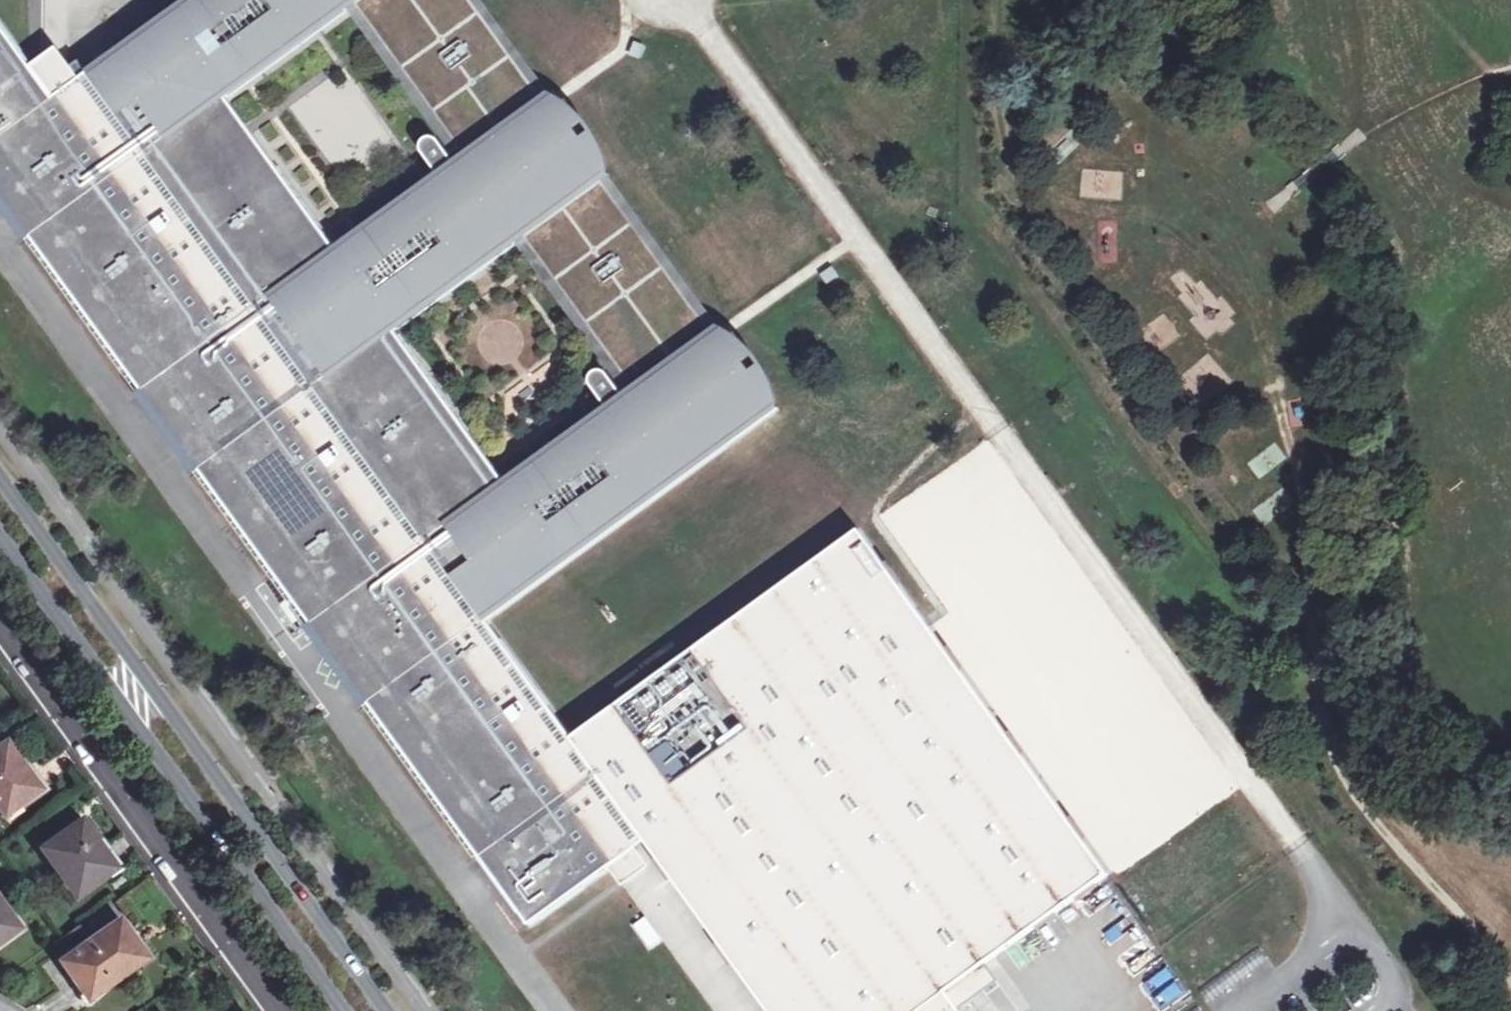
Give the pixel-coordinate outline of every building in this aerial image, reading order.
[(90,74),(56,98),(47,86),(0,21),(0,192),(531,925),(647,841),(573,739),(487,620),(773,413),(473,0),(192,0),(90,74)] [(773,413),(779,409),(720,328),(719,329),(609,177),(610,176),(552,95),(550,96),(481,0),(473,0),(773,413)] [(355,5),(351,8),(461,160),(465,157),(355,5)] [(47,86),(56,98),(90,74),(81,61),(47,86)] [(423,150),(425,154),(440,175),(457,163),(441,142),(436,138),(432,138),(428,139),(425,143),(423,146),(423,150)] [(524,238),(520,241),(630,393),(634,390),(524,238)] [(592,383),(594,387),(609,408),(626,396),(610,375),(604,371),(600,371),(596,372),(593,375),(592,379),(592,383)] [(573,739),(647,841),(770,1010),(962,1010),(948,992),(993,959),(1108,877),(861,531),(573,739)] [(0,746),(0,804),(6,813),(38,790),(27,775),(31,772),(21,758),(8,740),(0,746)] [(78,896),(119,866),(101,841),(84,817),(42,847),(78,896)] [(17,925),(0,900),(0,937),(17,925)] [(122,918),(66,957),(79,976),(84,972),(89,979),(97,991),(148,955),(122,918)]
